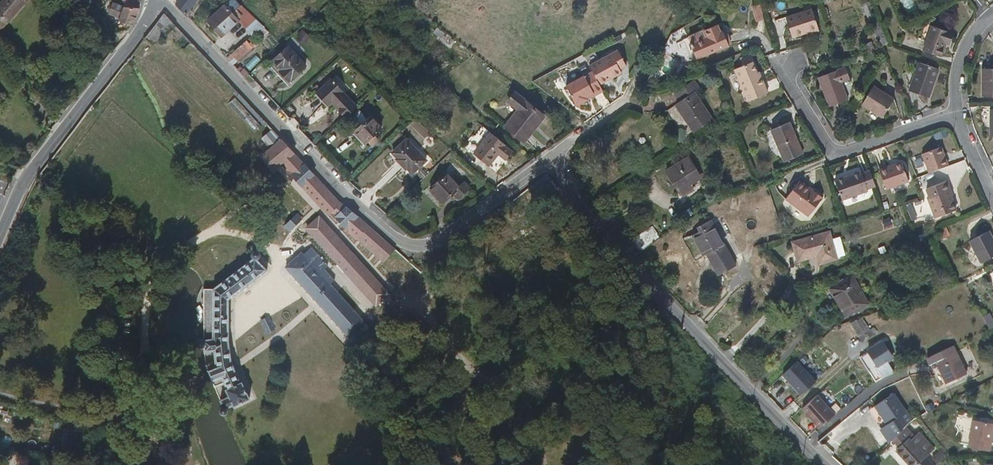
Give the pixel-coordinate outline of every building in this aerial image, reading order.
[(25,0),(3,0),(0,3),(0,29),(25,0)] [(176,4),(186,15),(198,0),(179,0),(176,4)] [(254,36),(264,27),(241,6),(235,0),(232,0),(226,5),(239,20),(254,36)] [(109,15),(120,19),(124,7),(113,3),(109,15)] [(222,36),(239,20),(226,5),(208,21),(222,36)] [(766,20),(761,5),(753,8),(758,22),(766,20)] [(118,22),(133,24),(140,9),(124,7),(120,19),(118,22)] [(786,19),(792,38),(818,30),(812,11),(786,19)] [(161,18),(145,40),(153,49),(173,30),(161,18)] [(697,59),(739,42),(732,26),(722,31),(720,25),(707,30),(690,37),(693,43),(691,43),(697,59)] [(881,48),(889,45),(881,26),(880,27),(873,30),(877,42),(878,42),(881,48)] [(932,26),(923,49),(942,56),(946,44),(949,45),(953,34),(932,26)] [(442,39),(445,32),(436,27),(432,33),(442,39)] [(296,38),(306,43),(311,33),(301,28),(296,38)] [(226,58),(233,65),(253,48),(250,43),(247,41),(226,58)] [(864,47),(867,53),(875,51),(872,43),(864,47)] [(280,72),(289,82),(306,66),(288,47),(273,60),(282,70),(280,72)] [(854,50),(856,57),(867,53),(864,47),(854,50)] [(599,60),(589,66),(592,71),(599,84),(621,72),(620,69),(626,65),(618,50),(599,60)] [(596,55),(586,61),(589,66),(599,60),(596,55)] [(743,66),(751,63),(748,55),(740,59),(743,66)] [(758,78),(756,73),(751,63),(743,66),(734,70),(748,102),(767,94),(764,86),(765,85),(761,77),(758,78)] [(919,63),(909,90),(929,98),(939,69),(919,63)] [(174,71),(177,68),(173,64),(169,68),(173,73),(174,71)] [(850,80),(845,67),(819,77),(829,107),(848,101),(841,83),(850,80)] [(208,101),(177,68),(174,71),(205,104),(208,101)] [(240,73),(245,78),(249,75),(249,74),(249,73),(245,69),(240,73)] [(983,96),(992,96),(992,69),(983,69),(983,96)] [(599,84),(592,71),(566,86),(577,106),(588,100),(586,97),(602,89),(599,84)] [(350,99),(332,80),(317,93),(329,106),(332,103),(339,110),(350,99)] [(668,111),(685,137),(712,119),(695,93),(700,89),(694,80),(674,93),(680,103),(668,111)] [(894,99),(875,87),(863,106),(882,118),(894,99)] [(602,89),(586,97),(588,100),(603,91),(602,89)] [(546,116),(516,92),(508,102),(518,110),(505,126),(525,142),(546,116)] [(357,135),(372,122),(369,118),(354,132),(357,135)] [(374,120),(372,122),(357,135),(365,143),(382,128),(374,120)] [(803,153),(790,123),(772,130),(785,161),(803,153)] [(327,190),(268,127),(256,138),(333,218),(342,209),(332,200),(334,198),(327,190)] [(513,151),(491,133),(474,153),(490,167),(499,155),(506,160),(513,151)] [(427,161),(407,140),(393,153),(398,158),(397,160),(406,170),(408,168),(413,174),(427,161)] [(922,154),(929,173),(948,165),(940,147),(922,154)] [(701,177),(688,157),(667,170),(676,186),(674,188),(678,195),(697,184),(695,180),(701,177)] [(336,173),(345,174),(346,165),(338,164),(336,173)] [(888,170),(887,167),(879,171),(886,190),(909,181),(902,164),(888,170)] [(876,187),(870,171),(862,174),(861,171),(835,181),(843,202),(869,192),(868,190),(876,187)] [(457,186),(446,175),(430,189),(428,187),(425,190),(435,200),(438,198),(442,202),(453,193),(457,198),(469,187),(463,181),(457,186)] [(799,181),(797,184),(812,194),(814,192),(799,181)] [(928,198),(937,220),(957,212),(949,191),(951,190),(948,182),(927,190),(930,197),(928,198)] [(812,194),(797,184),(786,200),(810,217),(823,198),(814,192),(812,194)] [(926,210),(923,201),(917,203),(919,211),(926,210)] [(682,214),(687,221),(700,212),(695,205),(682,214)] [(333,218),(344,229),(347,225),(354,219),(342,209),(333,218)] [(717,218),(723,230),(729,227),(724,215),(717,218)] [(775,215),(767,217),(771,229),(766,230),(768,237),(778,234),(775,225),(777,224),(775,215)] [(292,220),(288,223),(284,226),(287,230),(288,232),(292,229),(297,225),(300,223),(296,217),(292,220)] [(884,226),(893,225),(892,217),(883,219),(884,226)] [(354,219),(347,225),(355,234),(363,226),(355,220),(354,219)] [(706,254),(717,276),(737,265),(712,220),(697,227),(699,231),(692,235),(703,256),(706,254)] [(922,222),(913,227),(918,236),(927,231),(922,222)] [(347,225),(344,229),(359,244),(371,233),(363,226),(355,234),(347,225)] [(633,239),(640,251),(660,238),(652,226),(633,239)] [(950,235),(946,226),(939,229),(943,239),(950,235)] [(971,241),(981,262),(992,256),(992,240),(989,231),(971,241)] [(817,255),(819,264),(836,258),(829,232),(794,242),(798,260),(817,255)] [(381,262),(393,250),(385,241),(373,253),(381,262)] [(764,269),(771,263),(756,247),(749,254),(764,269)] [(201,342),(197,343),(195,345),(196,349),(198,350),(201,350),(203,369),(219,407),(217,412),(221,415),(226,415),(227,410),(235,407),(235,408),(249,403),(243,385),(240,386),(229,357),(227,344),(227,304),(266,272),(259,263),(261,259),(259,255),(255,254),(252,256),(252,261),(213,292),(210,342),(204,343),(201,342)] [(311,270),(299,255),(283,269),(287,276),(280,281),(293,298),(301,291),(309,301),(325,287),(317,277),(321,273),(316,266),(311,270)] [(778,276),(772,271),(765,277),(771,283),(778,276)] [(830,288),(847,316),(868,303),(852,276),(830,288)] [(983,316),(989,329),(992,327),(992,318),(990,313),(983,316)] [(857,321),(856,320),(850,323),(862,342),(878,332),(874,327),(870,330),(862,318),(857,321)] [(273,332),(269,321),(261,324),(265,336),(273,332)] [(882,378),(894,372),(887,360),(892,357),(882,342),(869,351),(873,357),(879,366),(876,368),(882,378)] [(967,374),(953,345),(928,357),(931,364),(936,361),(946,383),(967,374)] [(873,370),(876,368),(879,366),(873,357),(868,361),(873,370)] [(797,361),(782,375),(799,394),(814,380),(797,361)] [(887,423),(906,411),(894,394),(876,406),(887,423)] [(832,417),(815,397),(800,410),(818,430),(832,417)] [(968,446),(990,451),(992,435),(992,423),(973,420),(968,446)] [(841,422),(824,437),(829,444),(847,428),(841,422)] [(926,457),(935,449),(919,432),(914,436),(905,426),(893,439),(900,447),(896,450),(910,464),(933,464),(926,457)] [(938,463),(948,453),(944,448),(933,458),(938,463)]
